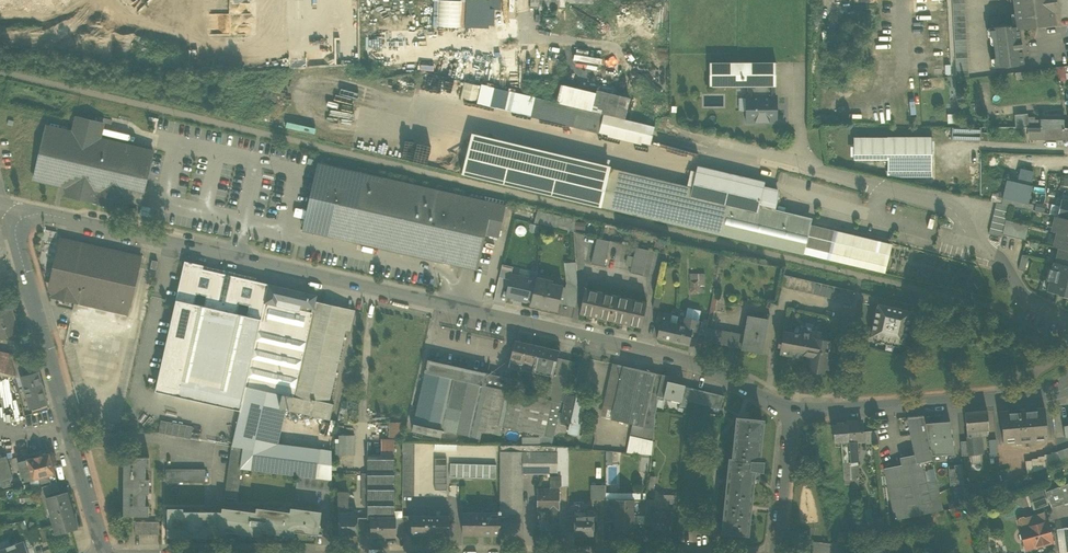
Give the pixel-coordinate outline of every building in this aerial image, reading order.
[(442,0),(438,0),(437,26),(461,27),(462,1),(442,0)] [(500,1),(491,1),(491,0),(468,0),(468,1),(467,27),(494,24),(494,8),(500,9),(500,1)] [(956,76),(969,76),(964,0),(952,0),(956,76)] [(1019,28),(1053,23),(1052,11),(1056,10),(1055,0),(1010,0),(1010,2),(1015,1),(1016,13),(1019,28)] [(515,10),(502,9),(502,20),(515,21),(515,10)] [(994,58),(995,67),(1023,64),(1021,48),(1022,48),(1021,42),(1019,28),(1016,13),(1011,14),(1012,27),(1010,27),(1010,25),(990,27),(991,37),(993,37),(995,58),(994,58)] [(591,50),(591,51),(574,48),(572,59),(599,64),(601,52),(591,50)] [(709,86),(749,86),(773,86),(776,86),(776,62),(709,62),(709,86)] [(1058,81),(1065,80),(1064,65),(1056,66),(1058,81)] [(1015,73),(1016,80),(1023,79),(1022,72),(1015,73)] [(606,114),(603,114),(534,97),(489,86),(482,85),(477,103),(530,116),(600,132),(600,131),(650,144),(655,126),(632,121),(624,119),(606,114)] [(558,101),(625,116),(629,97),(597,90),(596,93),(561,86),(558,101)] [(773,97),(773,86),(749,86),(749,97),(773,97)] [(356,108),(358,91),(346,90),(345,95),(338,95),(337,106),(356,108)] [(746,122),(755,122),(755,121),(776,121),(776,97),(773,97),(749,97),(747,97),(747,111),(746,111),(746,122)] [(1019,128),(1029,128),(1029,127),(1028,117),(1027,113),(1018,114),(1019,127),(1019,128)] [(1033,128),(1040,128),(1035,119),(1035,116),(1028,117),(1029,127),(1029,128),(1033,128)] [(127,201),(135,203),(144,166),(149,168),(153,151),(100,138),(104,123),(77,117),(73,132),(47,126),(34,179),(67,187),(65,195),(125,209),(127,201)] [(1040,128),(1067,128),(1067,123),(1065,123),(1065,119),(1035,119),(1040,128)] [(951,140),(980,141),(981,127),(952,127),(951,140)] [(1040,128),(1040,138),(1067,138),(1067,128),(1040,128)] [(606,176),(609,167),(609,165),(471,132),(468,144),(606,176)] [(854,159),(887,159),(887,138),(854,138),(854,159)] [(932,138),(887,138),(887,159),(887,170),(932,170),(932,138)] [(671,162),(682,165),(686,151),(661,142),(659,148),(674,153),(671,162)] [(461,174),(600,206),(606,176),(468,144),(461,174)] [(311,232),(327,164),(318,162),(302,230),(311,232)] [(488,223),(485,233),(498,236),(506,205),(327,164),(311,232),(461,266),(471,219),(488,223)] [(699,165),(697,172),(763,188),(765,181),(699,165)] [(141,204),(149,168),(144,166),(135,203),(141,204)] [(609,167),(606,176),(692,196),(694,187),(609,167)] [(1016,206),(1032,210),(1034,204),(1028,203),(1032,186),(1030,185),(1033,171),(1020,168),(1017,182),(1007,180),(1001,203),(1009,205),(1016,206)] [(694,187),(692,196),(757,212),(772,215),(774,209),(778,191),(763,188),(697,172),(694,187)] [(692,196),(606,176),(600,206),(749,242),(757,212),(692,196)] [(1061,199),(1057,216),(1067,219),(1067,200),(1061,199)] [(989,234),(1001,237),(1009,206),(996,202),(989,234)] [(534,223),(573,231),(572,216),(538,208),(534,223)] [(772,215),(757,212),(749,242),(790,251),(797,221),(790,220),(785,211),(774,209),(772,215)] [(812,218),(785,211),(790,220),(797,221),(810,224),(812,218)] [(1057,216),(1056,216),(1052,231),(1058,232),(1067,235),(1067,219),(1057,216)] [(471,219),(461,266),(477,270),(485,233),(488,223),(471,219)] [(1029,226),(1021,224),(1013,222),(1006,220),(1002,234),(1010,236),(1017,238),(1025,240),(1029,226)] [(810,224),(797,221),(790,251),(803,254),(810,224)] [(891,244),(810,224),(803,254),(884,274),(891,244)] [(1058,232),(1054,247),(1060,248),(1067,250),(1067,235),(1058,232)] [(78,302),(128,314),(141,257),(60,239),(52,277),(55,278),(53,288),(60,290),(59,293),(79,297),(78,302)] [(591,264),(604,267),(610,242),(597,239),(591,264)] [(630,272),(643,275),(648,250),(635,248),(630,272)] [(1060,248),(1056,262),(1067,265),(1067,250),(1060,248)] [(1018,269),(1024,271),(1028,256),(1022,255),(1022,256),(1020,264),(1018,269)] [(177,297),(176,299),(261,319),(269,285),(269,284),(255,281),(203,269),(203,266),(203,265),(185,261),(176,297),(177,297)] [(1056,262),(1053,261),(1053,262),(1046,291),(1058,294),(1057,295),(1067,297),(1067,296),(1067,265),(1056,262)] [(567,284),(577,286),(577,280),(576,263),(566,263),(568,283),(567,283),(567,284)] [(499,277),(510,280),(511,275),(513,267),(502,264),(499,277)] [(256,278),(203,266),(203,269),(255,281),(256,278)] [(520,268),(518,277),(528,279),(530,271),(520,268)] [(531,300),(536,281),(528,279),(518,277),(511,275),(510,280),(507,295),(514,296),(514,298),(523,300),(523,298),(531,300)] [(781,287),(812,294),(815,282),(784,275),(781,287)] [(699,292),(698,279),(689,279),(690,293),(699,292)] [(530,304),(558,310),(559,302),(561,296),(563,286),(536,280),(536,281),(531,300),(530,304)] [(853,291),(815,282),(812,294),(851,303),(853,291)] [(569,304),(575,306),(578,293),(577,286),(567,284),(566,287),(564,297),(570,298),(569,304)] [(316,295),(269,285),(261,319),(240,410),(233,446),(244,448),(242,467),(298,475),(332,479),(332,468),(332,451),(278,444),(286,409),(330,419),(334,404),(329,403),(345,330),(351,331),(355,310),(315,301),(316,296),(316,295)] [(580,313),(641,326),(646,303),(586,289),(580,313)] [(570,298),(564,297),(561,296),(559,302),(569,304),(570,298)] [(652,308),(658,309),(661,298),(655,296),(652,308)] [(240,410),(261,319),(176,299),(176,300),(156,391),(240,410)] [(75,303),(66,341),(115,352),(124,315),(75,303)] [(899,343),(904,344),(912,311),(878,303),(870,336),(875,337),(899,343)] [(18,332),(11,306),(0,309),(0,338),(18,332)] [(677,323),(684,324),(685,318),(687,311),(679,309),(678,316),(677,323)] [(656,321),(660,322),(661,319),(670,321),(671,314),(658,311),(656,321)] [(700,314),(687,311),(685,318),(698,320),(700,314)] [(678,316),(671,314),(670,321),(677,323),(678,316)] [(748,316),(744,335),(742,347),(742,348),(761,352),(767,319),(748,316)] [(685,318),(684,324),(692,326),(692,329),(696,330),(698,320),(685,318)] [(677,323),(670,321),(661,319),(660,322),(657,337),(673,341),(677,323)] [(698,333),(705,334),(706,330),(707,323),(701,321),(698,333)] [(688,344),(692,329),(692,326),(684,324),(677,323),(673,341),(688,344)] [(708,331),(706,330),(705,334),(704,340),(728,345),(730,333),(709,329),(708,331)] [(806,370),(823,373),(823,369),(827,369),(833,341),(812,337),(813,332),(800,330),(799,335),(783,332),(782,340),(779,339),(777,346),(781,346),(779,353),(792,355),(792,357),(802,359),(803,354),(809,355),(806,370)] [(737,334),(730,333),(728,345),(735,346),(737,334)] [(735,346),(742,347),(744,335),(737,334),(735,346)] [(899,343),(875,337),(874,341),(898,346),(899,343)] [(510,359),(522,362),(526,344),(514,341),(510,359)] [(526,344),(522,362),(534,364),(538,346),(526,344)] [(559,351),(538,346),(534,364),(533,367),(554,372),(557,358),(559,351)] [(16,374),(10,353),(0,351),(0,371),(16,374)] [(16,374),(16,377),(21,376),(28,373),(24,356),(10,353),(16,374)] [(549,388),(564,391),(571,361),(557,358),(554,372),(553,376),(552,376),(549,388)] [(521,369),(522,362),(510,359),(509,366),(521,369)] [(442,430),(469,436),(481,385),(485,386),(485,385),(487,373),(428,360),(425,372),(412,430),(441,437),(442,430)] [(533,367),(534,364),(522,362),(521,369),(532,372),(533,367)] [(611,419),(623,365),(613,363),(600,417),(611,419)] [(632,424),(654,429),(656,410),(657,395),(662,374),(623,365),(611,419),(632,424)] [(533,367),(532,372),(552,376),(553,376),(554,372),(533,367)] [(21,376),(30,409),(48,404),(39,370),(28,373),(21,376)] [(485,385),(510,391),(513,378),(487,373),(485,385)] [(657,395),(681,401),(681,399),(684,387),(670,383),(671,376),(662,374),(657,395)] [(510,391),(485,385),(485,386),(481,385),(469,436),(480,439),(482,430),(499,434),(501,426),(541,435),(544,435),(552,400),(547,399),(510,391)] [(681,399),(688,400),(691,388),(684,387),(681,399)] [(541,438),(553,439),(559,411),(562,402),(564,391),(549,388),(547,399),(552,400),(544,435),(541,435),(541,438)] [(724,396),(691,388),(688,400),(721,408),(724,396)] [(578,435),(579,435),(586,405),(576,403),(576,401),(578,395),(576,394),(576,395),(567,393),(565,403),(562,402),(559,411),(563,412),(561,421),(570,423),(567,432),(569,433),(569,432),(578,434),(578,435)] [(1014,438),(1014,443),(1015,443),(1015,440),(1021,439),(1021,441),(1030,440),(1030,438),(1036,438),(1036,441),(1037,441),(1036,436),(1046,436),(1047,439),(1045,408),(1001,412),(1003,442),(1004,442),(1004,439),(1014,438)] [(965,412),(967,431),(987,429),(989,429),(987,410),(965,412)] [(915,453),(917,462),(933,459),(932,455),(928,439),(925,422),(924,415),(908,417),(915,453)] [(737,418),(735,440),(760,443),(762,421),(762,420),(737,418)] [(950,420),(925,422),(928,439),(952,437),(952,436),(951,436),(950,420)] [(158,433),(190,439),(193,427),(161,421),(158,433)] [(847,422),(849,442),(856,441),(862,441),(862,432),(861,421),(847,422)] [(388,437),(401,438),(401,422),(388,422),(388,437)] [(834,443),(841,443),(849,442),(847,422),(832,423),(834,443)] [(630,435),(653,440),(654,429),(632,424),(630,435)] [(987,434),(987,429),(967,431),(967,436),(968,440),(969,455),(971,455),(972,463),(982,462),(981,454),(982,454),(982,448),(983,448),(982,435),(987,434)] [(865,441),(865,444),(878,443),(877,431),(864,432),(865,441)] [(339,455),(354,455),(354,435),(340,435),(339,439),(339,455)] [(653,440),(630,435),(627,452),(651,454),(653,440)] [(952,437),(928,439),(932,455),(954,453),(952,437)] [(989,440),(990,453),(997,452),(996,439),(989,440)] [(758,462),(760,443),(735,440),(733,459),(730,459),(728,480),(752,483),(754,468),(761,469),(762,462),(758,462)] [(962,456),(969,455),(968,440),(961,441),(962,456)] [(857,461),(856,441),(849,442),(850,462),(855,461),(857,461)] [(381,442),(381,455),(394,455),(394,442),(381,442)] [(849,442),(841,443),(841,447),(842,462),(850,462),(849,442)] [(501,513),(522,514),(522,474),(550,474),(550,489),(559,489),(561,487),(568,487),(568,480),(569,447),(552,446),(541,445),(523,445),(501,445),(501,480),(500,510),(499,510),(499,513),(500,513),(501,513)] [(225,498),(237,499),(242,467),(244,448),(233,446),(232,446),(225,498)] [(1058,452),(1059,464),(1067,461),(1067,448),(1058,452)] [(1059,464),(1058,452),(1057,451),(1050,452),(1050,454),(1044,454),(1044,456),(1037,456),(1038,458),(1031,459),(1031,460),(1025,461),(1027,474),(1059,464)] [(23,482),(39,478),(55,473),(53,465),(55,465),(57,462),(55,453),(52,452),(49,453),(28,459),(18,462),(23,482)] [(887,478),(887,479),(895,518),(943,509),(933,459),(917,462),(915,453),(901,456),(902,465),(887,468),(889,477),(888,477),(887,478)] [(368,455),(368,474),(368,507),(368,520),(371,520),(371,519),(394,519),(394,455),(381,455),(368,455)] [(0,458),(0,482),(13,478),(7,456),(0,458)] [(124,515),(149,515),(149,505),(146,505),(146,493),(149,493),(149,479),(146,479),(146,467),(149,467),(149,457),(124,457),(124,515)] [(855,461),(850,462),(842,462),(844,479),(852,478),(856,478),(855,461)] [(962,464),(948,466),(950,486),(964,484),(962,464)] [(166,482),(205,483),(205,469),(166,469),(166,482)] [(57,482),(55,473),(39,478),(41,486),(57,482)] [(297,487),(332,492),(332,486),(332,479),(298,475),(297,487)] [(749,521),(752,483),(728,480),(723,531),(747,533),(748,530),(749,531),(750,521),(749,521)] [(41,486),(44,495),(60,491),(57,482),(41,486)] [(1046,491),(1052,507),(1067,502),(1067,483),(1046,491)] [(591,499),(605,499),(605,485),(591,485),(591,499)] [(548,524),(559,524),(559,511),(559,489),(550,489),(538,489),(537,511),(548,511),(548,524)] [(1032,494),(1035,505),(1046,501),(1043,491),(1032,494)] [(47,498),(56,534),(63,532),(77,528),(67,492),(47,498)] [(339,534),(358,534),(358,516),(347,516),(347,513),(349,513),(349,492),(339,492),(339,516),(339,534)] [(33,493),(19,494),(20,502),(33,501),(33,493)] [(663,504),(676,504),(677,495),(663,495),(663,504)] [(606,521),(616,521),(616,500),(607,500),(606,521)] [(615,540),(633,540),(633,525),(633,515),(633,500),(616,500),(616,521),(616,522),(615,522),(615,540)] [(633,500),(633,515),(646,515),(646,512),(647,500),(646,500),(633,500)] [(223,513),(217,512),(214,533),(225,534),(226,530),(259,534),(260,530),(293,534),(294,530),(318,533),(321,512),(292,509),(291,513),(258,509),(257,513),(224,508),(223,513)] [(213,536),(214,533),(217,512),(198,512),(197,512),(197,515),(183,515),(183,509),(169,509),(169,527),(168,527),(168,531),(169,531),(169,536),(180,536),(180,533),(188,533),(188,536),(198,536),(198,533),(206,533),(206,536),(213,536)] [(651,540),(668,540),(669,513),(652,512),(651,512),(651,526),(651,540)] [(1021,524),(1022,528),(1046,521),(1043,512),(1025,517),(1023,516),(1019,517),(1018,519),(1019,523),(1021,524)] [(463,535),(500,535),(501,513),(500,513),(499,513),(463,513),(463,535)] [(575,535),(594,535),(594,516),(583,516),(583,513),(575,513),(575,531),(575,535)] [(645,525),(646,515),(633,515),(633,525),(645,525)] [(403,516),(403,519),(403,534),(412,534),(412,516),(403,516)] [(412,535),(450,535),(450,516),(412,516),(412,534),(412,535)] [(371,535),(396,535),(396,534),(396,519),(394,519),(371,519),(371,520),(371,535)] [(1047,521),(1046,521),(1022,528),(1025,542),(1024,543),(1026,548),(1028,549),(1032,548),(1033,546),(1052,541),(1047,521)] [(136,534),(159,534),(159,522),(136,522),(136,534)] [(30,538),(23,541),(28,552),(35,552),(30,538)] [(842,539),(829,543),(803,540),(802,552),(809,552),(845,552),(842,539)] [(23,541),(0,549),(0,552),(28,552),(23,541)] [(36,552),(43,552),(40,544),(34,546),(36,552)]
